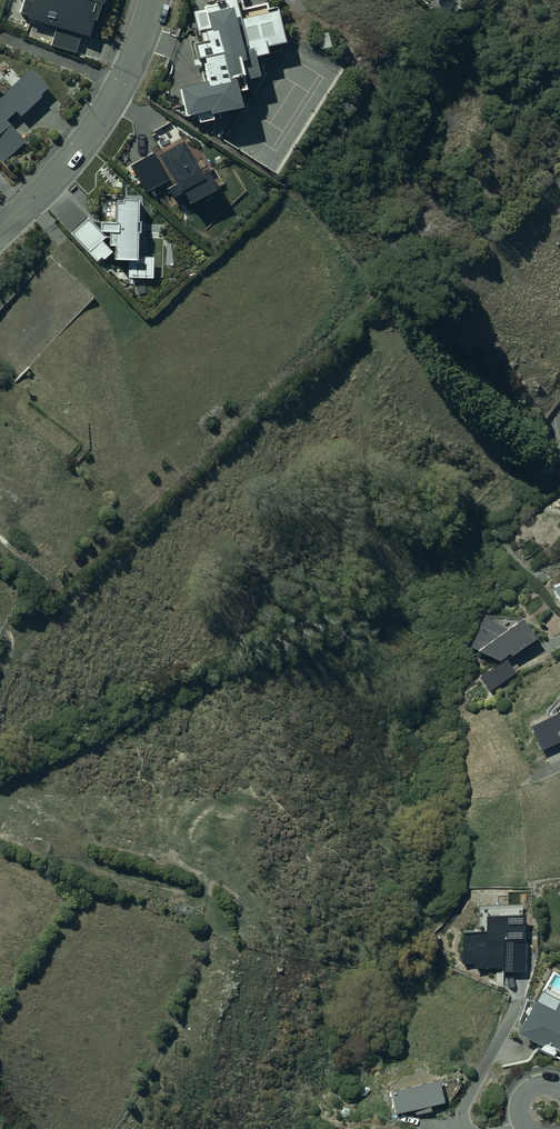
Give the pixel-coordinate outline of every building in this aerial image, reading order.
[(26,19),(26,22),(56,30),(51,47),(75,54),(80,37),(88,40),(89,38),(92,39),(97,21),(95,21),(99,7),(102,8),(104,0),(33,0),(32,0),(24,0),(23,1),(19,17),(26,19)] [(206,85),(179,90),(185,119),(196,117),(198,125),(213,122),(212,117),(238,112),(235,96),(244,95),(242,84),(257,81),(253,61),(266,58),(265,51),(283,47),(276,10),(265,12),(265,8),(238,13),(235,0),(223,0),(225,8),(214,10),(213,5),(203,7),(204,11),(193,13),(198,41),(192,42),(196,63),(203,62),(204,67),(202,67),(206,85)] [(327,34),(316,36),(320,51),(330,49),(327,34)] [(4,163),(24,143),(7,125),(17,116),(20,119),(40,99),(39,98),(47,90),(41,84),(42,82),(31,71),(2,98),(0,97),(0,159),(4,163)] [(202,169),(186,139),(134,166),(147,189),(173,175),(188,203),(219,187),(208,166),(202,169)] [(139,224),(136,224),(137,204),(120,203),(120,207),(114,207),(113,221),(100,221),(99,235),(108,236),(107,251),(113,251),(113,264),(135,265),(136,237),(138,237),(139,224)] [(468,645),(500,659),(535,637),(521,615),(484,613),(468,645)] [(515,671),(505,657),(480,675),(489,689),(515,671)] [(529,726),(540,751),(559,742),(559,743),(559,712),(529,726)] [(458,968),(530,966),(528,913),(490,914),(491,930),(457,931),(458,968)] [(551,972),(517,1037),(559,1059),(559,976),(551,972)] [(433,1082),(383,1091),(388,1115),(437,1106),(433,1082)]
